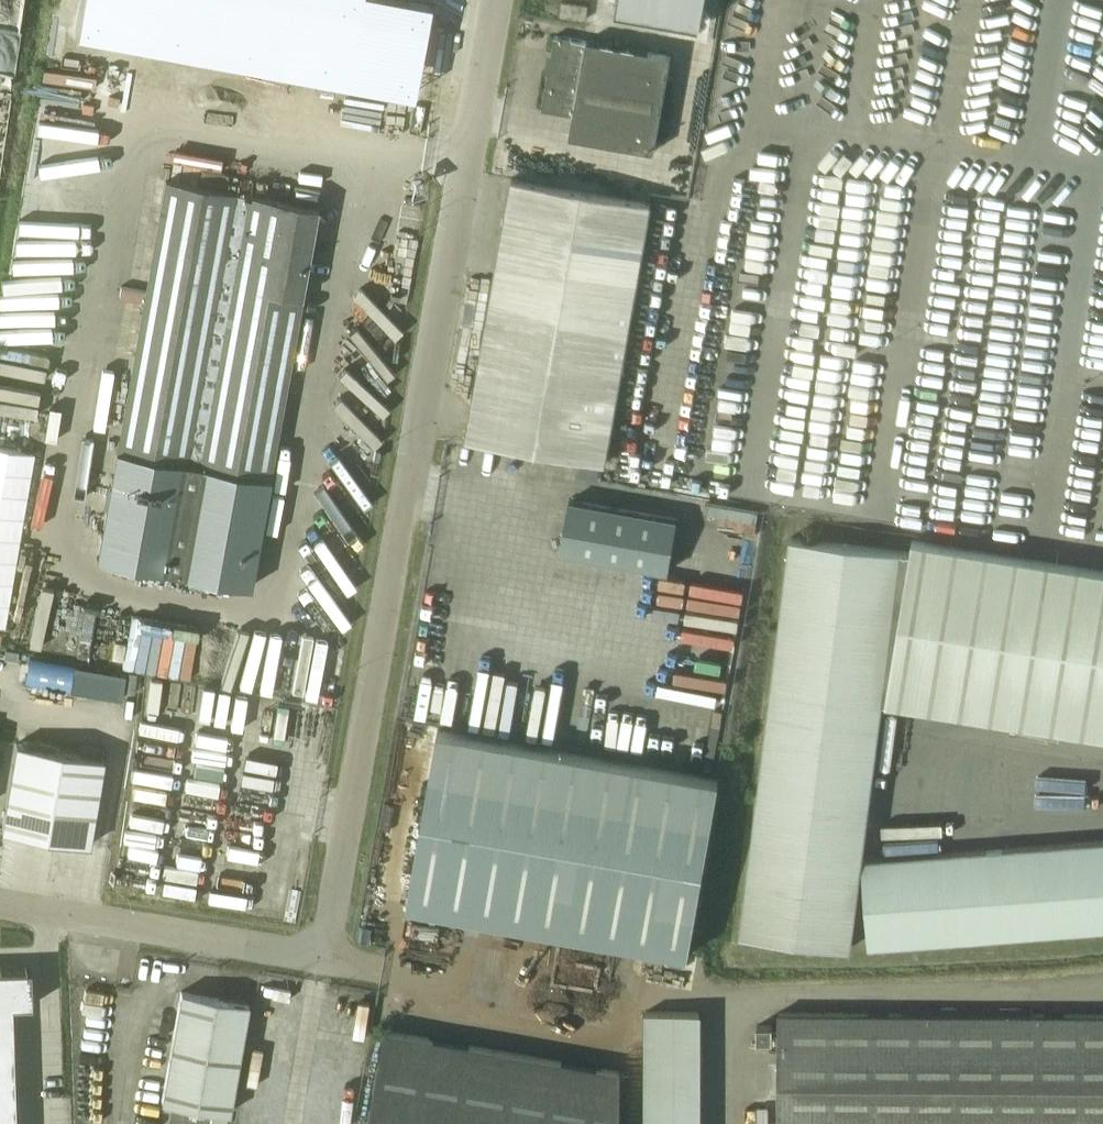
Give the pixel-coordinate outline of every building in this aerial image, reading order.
[(75,34),(414,96),(432,2),(421,0),(81,0),(75,34)] [(612,14),(698,29),(704,0),(615,0),(612,14)] [(585,19),(587,4),(561,1),(559,15),(585,19)] [(670,55),(576,39),(554,35),(541,109),(572,115),(569,135),(653,150),(670,55)] [(650,202),(511,178),(465,439),(605,464),(650,202)] [(250,587),(319,208),(165,180),(96,559),(250,587)] [(12,626),(39,448),(0,443),(0,624),(12,626)] [(676,519),(568,500),(559,552),(667,571),(676,519)] [(861,863),(861,860),(881,701),(886,702),(912,551),(909,551),(900,550),(790,536),(740,934),(850,948),(861,863)] [(886,702),(1102,737),(1102,567),(1004,551),(914,540),(912,551),(886,702)] [(251,683),(278,689),(292,632),(265,625),(251,683)] [(25,682),(70,690),(74,665),(29,657),(25,682)] [(406,905),(687,954),(718,778),(437,729),(406,905)] [(104,758),(16,744),(2,831),(89,845),(104,758)] [(861,860),(867,945),(1102,927),(1102,842),(861,860)] [(0,970),(0,1123),(16,1123),(12,1006),(32,1006),(31,969),(0,970)] [(163,1103),(230,1115),(249,1004),(181,993),(163,1103)] [(778,1011),(778,1123),(1102,1123),(1102,1013),(778,1011)] [(772,1040),(772,1024),(757,1024),(756,1040),(772,1040)] [(620,1071),(385,1029),(368,1123),(620,1123),(620,1071)]
